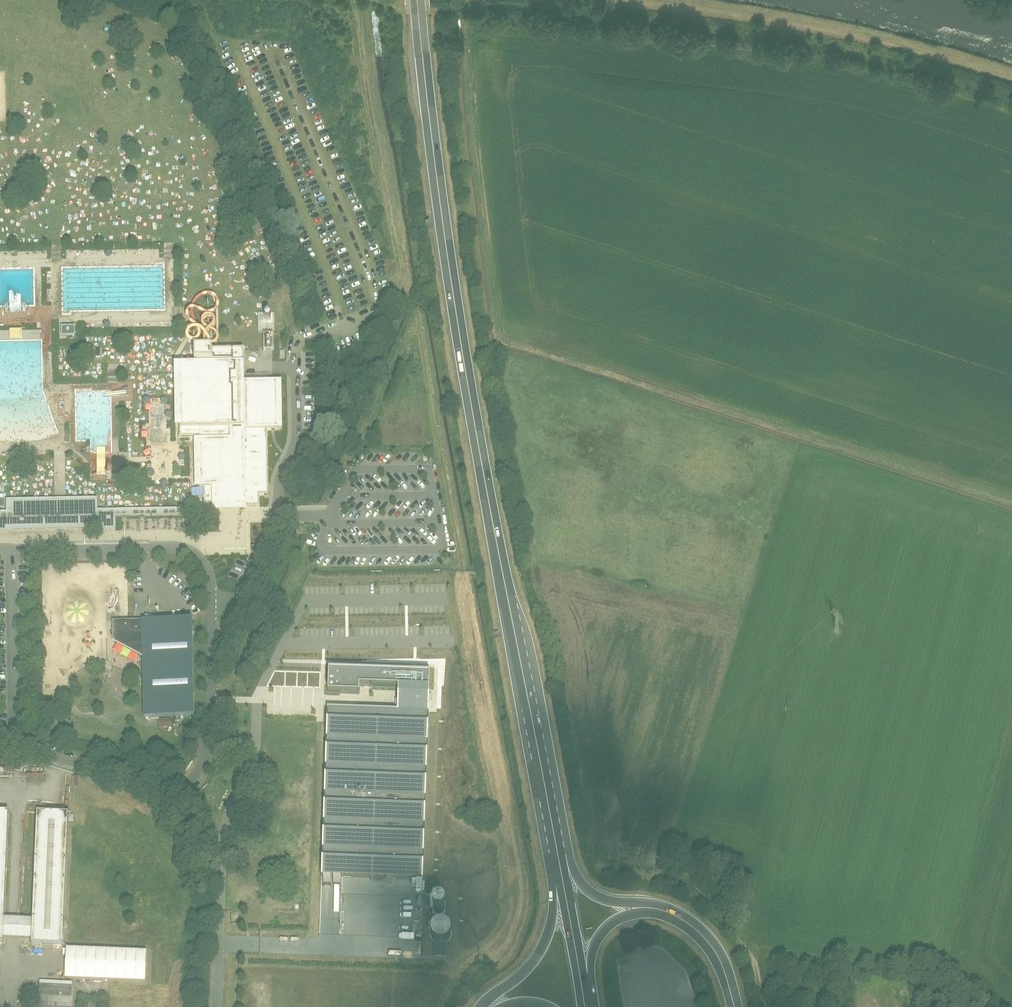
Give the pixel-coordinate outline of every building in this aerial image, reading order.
[(76,338),(76,326),(63,326),(63,338),(76,338)] [(42,342),(42,331),(0,332),(0,343),(42,342)] [(264,349),(273,349),(273,333),(264,333),(264,349)] [(200,347),(193,347),(193,365),(179,365),(180,437),(191,437),(193,437),(194,488),(205,488),(205,504),(243,504),(259,504),(259,491),(267,491),(266,431),(281,431),(281,381),(244,381),(244,351),(211,351),(211,347),(209,347),(207,347),(206,347),(204,347),(203,347),(200,347)] [(5,533),(94,531),(94,520),(205,518),(205,508),(144,510),(98,511),(97,498),(4,500),(5,512),(0,512),(0,533),(5,533)] [(190,621),(114,622),(114,644),(141,657),(143,719),(193,718),(190,621)] [(429,673),(331,668),(330,691),(359,692),(359,685),(399,687),(398,712),(330,709),(320,876),(422,880),(429,673)] [(283,798),(283,809),(292,809),(292,799),(283,798)] [(0,814),(0,944),(3,944),(3,939),(34,940),(33,947),(61,948),(67,816),(39,815),(34,919),(1,918),(6,815),(0,814)] [(434,922),(434,955),(449,955),(449,922),(434,922)] [(146,952),(66,949),(65,979),(145,983),(146,952)] [(40,986),(39,1006),(71,1006),(72,987),(40,986)]
